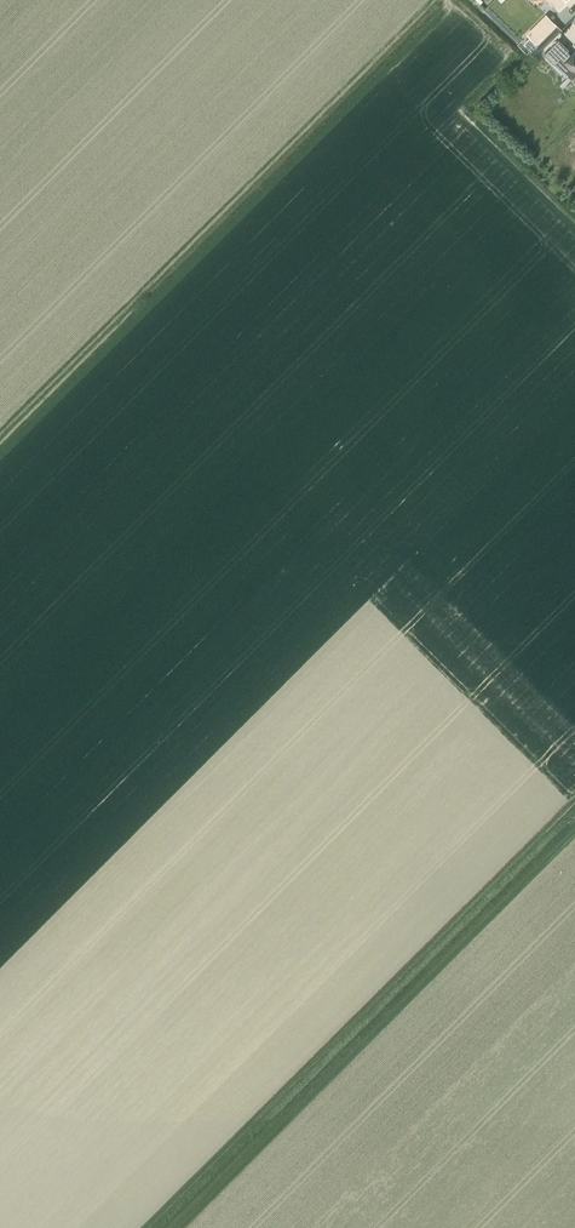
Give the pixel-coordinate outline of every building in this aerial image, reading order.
[(552,3),(555,7),(560,11),(568,2),(570,4),(574,0),(549,0),(552,3)] [(546,13),(527,33),(538,44),(531,51),(530,52),(534,57),(535,56),(562,29),(557,25),(546,13)] [(545,53),(555,63),(561,57),(573,68),(570,71),(570,72),(574,76),(574,51),(572,54),(568,50),(569,48),(559,38),(545,53)]
